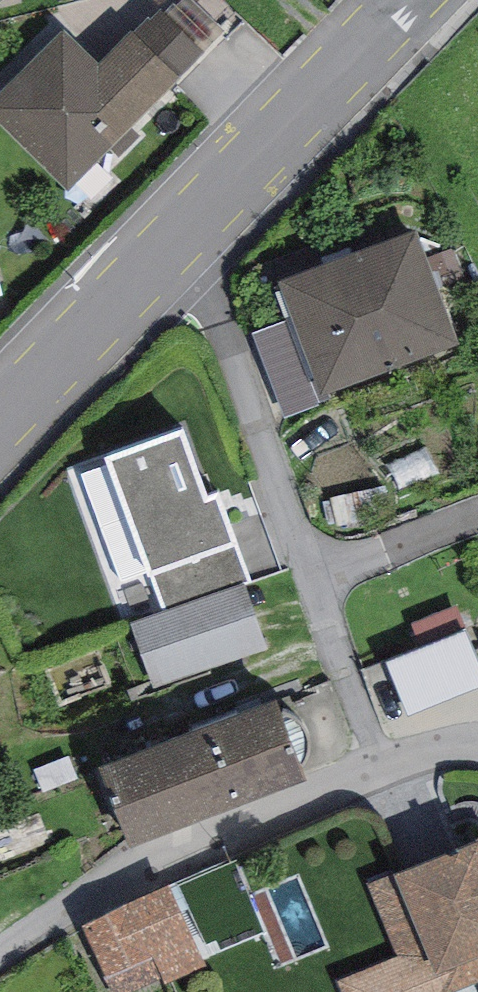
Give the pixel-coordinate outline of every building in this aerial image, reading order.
[(225,31),(191,0),(182,0),(176,6),(173,3),(164,13),(203,53),(225,31)] [(0,94),(0,126),(67,191),(109,147),(130,127),(203,53),(164,13),(160,9),(150,19),(148,17),(133,32),(131,30),(99,63),(64,29),(0,94)] [(139,136),(130,127),(109,147),(118,157),(139,136)] [(418,229),(277,281),(279,286),(274,288),(287,321),(319,406),(331,400),(329,395),(461,346),(418,229)] [(253,333),(284,418),(319,406),(287,321),(253,333)] [(154,577),(167,613),(245,584),(252,582),(220,493),(207,498),(182,428),(104,457),(149,579),(154,577)] [(167,613),(131,624),(153,690),(268,651),(245,584),(167,613)] [(466,631),(456,606),(410,624),(420,649),(466,631)] [(386,663),(408,716),(477,688),(477,660),(466,631),(420,649),(386,663)] [(276,701),(99,768),(130,849),(307,782),(276,701)] [(368,885),(397,956),(337,980),(342,991),(454,991),(477,982),(477,841),(368,885)] [(79,923),(111,991),(127,991),(206,956),(171,881),(79,923)]
